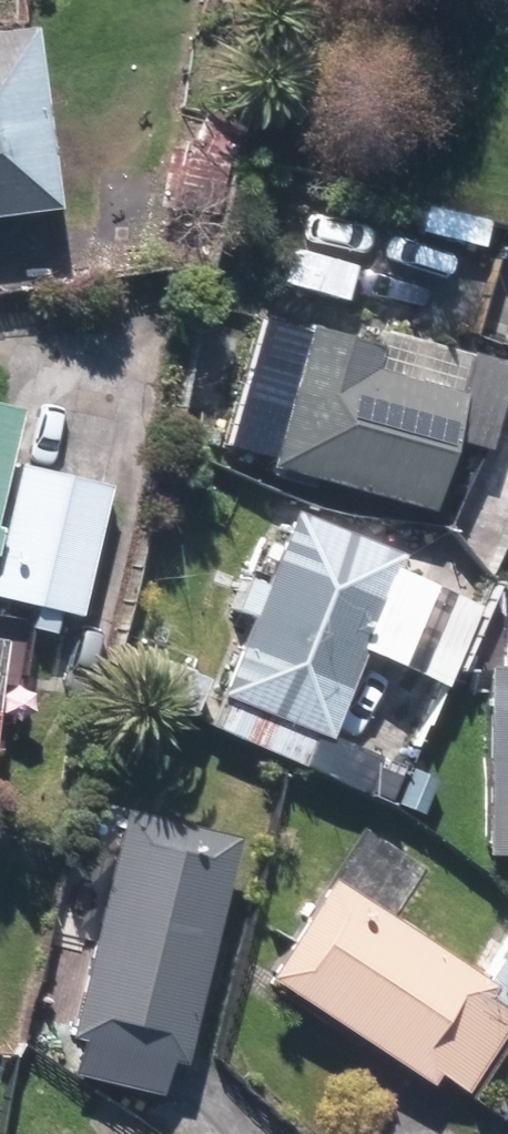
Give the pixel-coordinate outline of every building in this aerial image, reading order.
[(62,200),(37,17),(0,22),(0,208),(62,200)] [(154,201),(217,215),(238,118),(202,110),(195,143),(168,137),(154,201)] [(434,503),(455,433),(491,443),(507,384),(507,356),(473,344),(462,384),(374,361),(381,336),(312,317),(272,458),(434,503)] [(23,399),(0,394),(0,496),(23,399)] [(81,610),(111,478),(21,457),(0,549),(0,593),(81,610)] [(257,605),(224,687),(332,731),(408,545),(297,502),(268,577),(253,572),(242,600),(257,605)] [(507,846),(507,655),(489,655),(486,845),(507,846)] [(0,742),(0,765),(21,765),(21,742),(0,742)] [(77,1070),(163,1091),(173,1054),(186,1057),(242,828),(126,800),(70,1029),(86,1032),(77,1070)] [(469,1086),(507,1028),(507,939),(488,972),(331,871),(270,967),(433,1076),(439,1066),(469,1086)]
